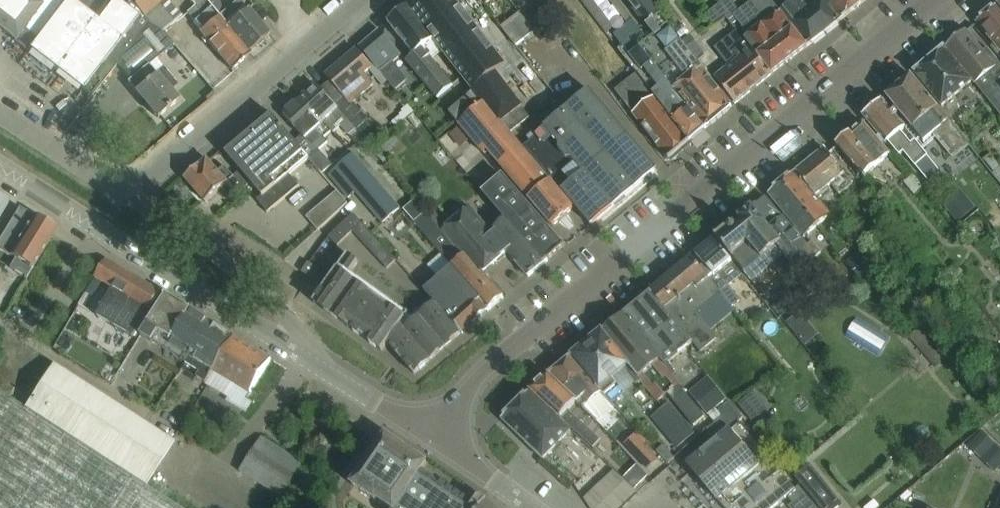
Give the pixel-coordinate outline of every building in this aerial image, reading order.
[(15,38),(21,31),(34,41),(66,0),(0,0),(0,26),(15,38)] [(147,22),(127,0),(66,0),(34,41),(29,49),(82,89),(86,83),(95,90),(106,76),(117,62),(147,22)] [(174,22),(181,15),(168,0),(127,0),(147,22),(161,32),(174,22)] [(204,0),(189,0),(194,6),(185,13),(192,21),(200,30),(198,32),(218,54),(231,69),(250,53),(248,51),(204,0)] [(248,51),(269,34),(257,20),(240,0),(235,0),(225,9),(217,0),(204,0),(248,51)] [(530,115),(523,106),(524,105),(497,72),(505,65),(454,0),(413,0),(407,5),(433,40),(441,50),(474,90),(473,90),(474,92),(498,122),(500,121),(509,132),(510,132),(530,115)] [(653,34),(648,38),(643,42),(639,46),(704,127),(731,105),(719,90),(649,0),(627,0),(653,34)] [(771,73),(806,45),(778,10),(780,9),(773,0),(749,0),(750,3),(739,11),(730,0),(725,0),(706,14),(715,26),(727,17),(732,24),(737,20),(748,34),(743,38),(771,73)] [(789,1),(780,9),(778,10),(806,45),(841,18),(826,0),(788,0),(789,1)] [(841,18),(864,0),(826,0),(841,18)] [(996,3),(977,19),(989,34),(999,47),(999,8),(996,3)] [(437,98),(453,85),(431,58),(441,50),(433,40),(407,5),(406,4),(387,20),(399,36),(413,54),(406,60),(437,98)] [(673,17),(679,30),(696,22),(690,9),(673,17)] [(525,37),(534,29),(520,11),(510,18),(525,37)] [(515,44),(525,37),(510,18),(501,25),(515,44)] [(622,25),(613,33),(622,45),(618,48),(637,72),(636,73),(689,140),(704,127),(639,46),(643,42),(648,38),(632,18),(622,25)] [(702,20),(686,28),(700,54),(716,45),(702,20)] [(147,22),(117,62),(130,78),(127,81),(157,117),(178,99),(170,90),(177,84),(162,66),(155,72),(148,64),(172,45),(161,32),(147,22)] [(945,45),(975,82),(999,112),(999,87),(995,81),(999,76),(999,63),(987,46),(983,49),(965,28),(945,45)] [(380,29),(368,39),(389,63),(401,54),(380,29)] [(742,38),(737,31),(716,47),(729,65),(714,77),(734,103),(771,73),(743,38),(742,38)] [(379,71),(389,63),(368,39),(359,46),(379,71)] [(942,104),(971,80),(944,46),(914,71),(927,86),(942,104)] [(356,128),(367,119),(351,101),(372,83),(363,73),(370,67),(356,49),(326,73),(331,79),(320,88),(341,111),(356,128)] [(636,73),(615,89),(668,159),(689,140),(636,73)] [(968,143),(923,89),(910,74),(885,95),(922,139),(932,131),(952,156),(968,143)] [(348,135),(356,128),(341,111),(320,88),(316,84),(312,87),(311,87),(310,88),(307,87),(302,91),(302,95),(334,132),(340,126),(348,135)] [(590,224),(605,211),(656,168),(643,153),(590,89),(523,145),(590,224)] [(498,122),(474,92),(449,113),(485,154),(489,150),(539,210),(552,225),(573,208),(560,192),(510,132),(509,132),(500,121),(498,122)] [(294,140),(307,155),(322,172),(331,164),(318,150),(327,141),(323,137),(330,131),(332,133),(334,132),(302,95),(296,100),(292,100),(285,106),(285,110),(282,112),(295,127),(301,134),(294,140)] [(900,155),(904,151),(916,166),(917,166),(927,178),(928,178),(939,191),(949,183),(938,170),(939,169),(928,156),(916,141),(912,144),(901,131),(906,127),(882,98),(862,114),(886,143),(888,141),(900,155)] [(284,175),(287,172),(307,155),(294,140),(270,112),(255,125),(247,131),(284,175)] [(413,112),(407,117),(412,123),(418,119),(413,112)] [(875,137),(863,121),(848,133),(848,132),(842,131),(836,136),(836,142),(837,143),(836,144),(849,159),(863,176),(890,154),(875,137)] [(284,175),(247,131),(224,151),(240,169),(250,181),(262,195),(257,199),(267,210),(266,211),(266,212),(298,185),(287,172),(284,175)] [(376,173),(386,164),(364,140),(354,149),(376,173)] [(840,194),(853,183),(844,172),(845,172),(836,162),(824,147),(796,170),(818,197),(829,190),(828,186),(831,183),(840,194)] [(400,207),(353,152),(327,173),(348,197),(355,191),(382,223),(400,207)] [(989,153),(983,158),(994,171),(992,172),(999,182),(999,166),(989,153)] [(218,171),(207,158),(184,177),(205,201),(224,184),(234,196),(250,181),(240,169),(233,176),(224,165),(218,171)] [(804,235),(817,224),(830,213),(818,197),(796,170),(768,193),(781,208),(804,235)] [(547,260),(564,246),(552,230),(502,173),(492,181),(481,191),(505,218),(509,215),(547,260)] [(317,231),(346,203),(334,191),(305,218),(317,231)] [(8,201),(0,196),(0,215),(8,201)] [(753,208),(779,242),(775,244),(783,253),(797,270),(814,255),(805,244),(779,212),(766,197),(753,208)] [(479,275),(442,230),(415,199),(403,208),(430,240),(452,265),(489,308),(503,297),(482,272),(479,275)] [(484,225),(469,206),(442,230),(479,275),(482,272),(506,251),(528,276),(547,260),(509,215),(505,218),(494,229),(488,222),(484,225)] [(53,233),(55,228),(18,207),(0,237),(0,252),(9,257),(9,256),(14,259),(8,268),(25,278),(53,233)] [(751,279),(768,264),(783,253),(775,244),(779,242),(753,208),(751,207),(715,236),(728,252),(743,270),(744,270),(751,279)] [(395,259),(355,216),(353,214),(328,237),(336,246),(352,231),(386,268),(395,259)] [(732,305),(740,299),(728,284),(740,275),(730,262),(732,261),(726,254),(713,238),(695,253),(704,264),(701,267),(732,305)] [(811,239),(805,244),(814,255),(820,250),(811,239)] [(858,250),(846,260),(851,267),(861,280),(874,270),(864,257),(858,250)] [(411,316),(350,272),(357,262),(347,255),(314,301),(348,326),(349,326),(353,329),(353,330),(359,334),(359,333),(364,336),(364,337),(370,341),(369,342),(375,346),(376,345),(382,350),(387,342),(413,373),(419,368),(420,368),(425,364),(425,363),(461,332),(431,299),(411,316)] [(701,351),(716,338),(710,330),(734,310),(731,306),(732,305),(701,267),(691,256),(651,290),(685,332),(693,341),(701,351)] [(132,336),(149,307),(159,290),(105,258),(94,276),(112,287),(95,314),(112,325),(132,336)] [(311,277),(318,267),(308,261),(301,271),(311,277)] [(489,308),(452,265),(439,277),(432,269),(417,282),(431,299),(461,332),(462,332),(489,308)] [(685,332),(651,290),(622,313),(664,365),(671,359),(693,341),(685,332)] [(189,356),(211,321),(165,293),(154,310),(141,334),(151,340),(154,337),(167,345),(168,343),(189,356)] [(622,313),(602,330),(628,362),(631,360),(646,378),(641,381),(656,401),(667,392),(679,383),(664,365),(622,313)] [(234,336),(211,321),(189,356),(185,362),(199,371),(196,376),(206,382),(204,385),(206,386),(211,378),(209,377),(210,375),(213,370),(212,370),(234,336)] [(935,367),(945,358),(918,328),(908,336),(935,367)] [(602,330),(573,354),(603,393),(616,383),(612,377),(623,369),(637,385),(641,381),(646,378),(631,360),(628,362),(602,330)] [(248,397),(271,358),(234,336),(212,370),(213,370),(210,375),(233,389),(230,394),(231,400),(244,407),(250,406),(253,400),(248,397)] [(614,407),(603,393),(573,354),(548,374),(575,401),(576,399),(582,405),(596,420),(614,407)] [(145,484),(174,440),(52,362),(24,406),(43,418),(145,484)] [(767,371),(752,387),(768,401),(783,385),(767,371)] [(593,446),(599,440),(566,410),(575,401),(548,374),(531,389),(544,404),(593,446)] [(693,425),(704,415),(679,383),(667,392),(693,425)] [(721,392),(716,387),(697,402),(707,414),(726,398),(721,392)] [(43,418),(24,406),(0,391),(0,507),(182,507),(145,484),(43,418)] [(541,458),(555,444),(570,430),(542,406),(529,391),(501,418),(541,458)] [(766,408),(752,391),(737,403),(751,420),(766,408)] [(687,453),(688,454),(694,449),(698,454),(688,463),(725,507),(771,507),(786,495),(794,489),(738,422),(743,417),(728,400),(718,408),(717,409),(723,416),(710,426),(706,429),(710,434),(688,452),(687,453)] [(999,437),(999,410),(985,424),(998,438),(999,437)] [(692,433),(678,416),(663,429),(677,446),(685,440),(692,433)] [(771,450),(783,441),(764,419),(753,428),(771,450)] [(385,434),(353,484),(376,498),(376,497),(394,507),(480,507),(487,500),(486,500),(487,500),(482,495),(477,497),(474,502),(423,468),(427,461),(426,460),(426,461),(385,434)] [(646,469),(657,459),(634,434),(623,444),(646,469)] [(281,498),(303,462),(261,436),(238,471),(281,498)] [(844,502),(814,467),(799,480),(824,507),(838,507),(844,502)] [(608,495),(594,507),(621,507),(622,507),(637,493),(613,470),(598,484),(608,495)] [(786,495),(792,502),(788,505),(790,507),(802,507),(811,500),(798,485),(794,489),(786,495)]
